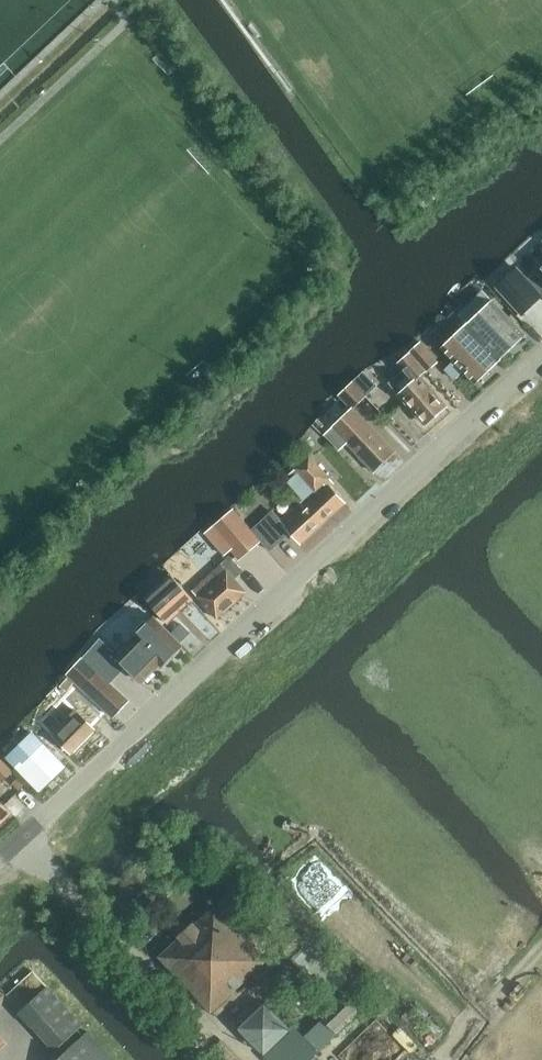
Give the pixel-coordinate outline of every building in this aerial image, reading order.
[(496,289),(522,316),(541,297),(526,281),(516,270),(496,289)] [(477,314),(467,323),(501,358),(526,335),(492,300),(477,314)] [(501,358),(467,323),(442,348),(475,383),(501,358)] [(425,372),(437,362),(420,342),(408,352),(425,372)] [(398,362),(414,380),(398,393),(426,425),(447,407),(421,376),(425,372),(408,352),(398,362)] [(353,381),(342,391),(356,406),(367,396),(353,381)] [(332,427),(375,472),(396,452),(353,407),(332,427)] [(281,481),(300,503),(329,477),(310,456),(281,481)] [(277,539),(288,529),(302,543),(345,503),(328,485),(285,526),(281,521),(262,522),(251,531),(260,541),(269,551),(279,542),(277,539)] [(233,510),(206,533),(224,554),(231,549),(240,558),(260,541),(251,531),(233,510)] [(192,591),(217,618),(247,592),(235,578),(243,571),(230,555),(221,563),(221,564),(192,591)] [(144,597),(162,618),(190,595),(172,573),(144,597)] [(67,673),(114,717),(129,701),(109,682),(126,666),(142,682),(159,665),(160,666),(169,657),(173,657),(180,651),(180,646),(182,644),(154,616),(150,620),(144,620),(136,628),(136,634),(116,654),(100,638),(81,657),(82,657),(67,673)] [(50,715),(61,725),(52,734),(71,753),(95,729),(75,709),(88,695),(68,677),(60,686),(71,696),(67,701),(66,700),(50,715)] [(3,781),(12,772),(0,759),(0,779),(3,781)] [(12,812),(0,800),(0,824),(12,812)] [(160,956),(211,1012),(266,960),(215,905),(194,925),(193,924),(180,936),(181,937),(160,956)] [(292,958),(329,998),(349,979),(312,940),(292,958)] [(21,1010),(56,1049),(82,1025),(46,986),(21,1010)] [(270,998),(284,1013),(293,1004),(279,989),(270,998)] [(305,1036),(317,1049),(358,1011),(341,994),(320,1014),(324,1019),(305,1036)] [(296,1028),(265,1056),(268,1059),(306,1059),(317,1050),(296,1028)] [(87,1031),(55,1059),(114,1059),(87,1031)]
